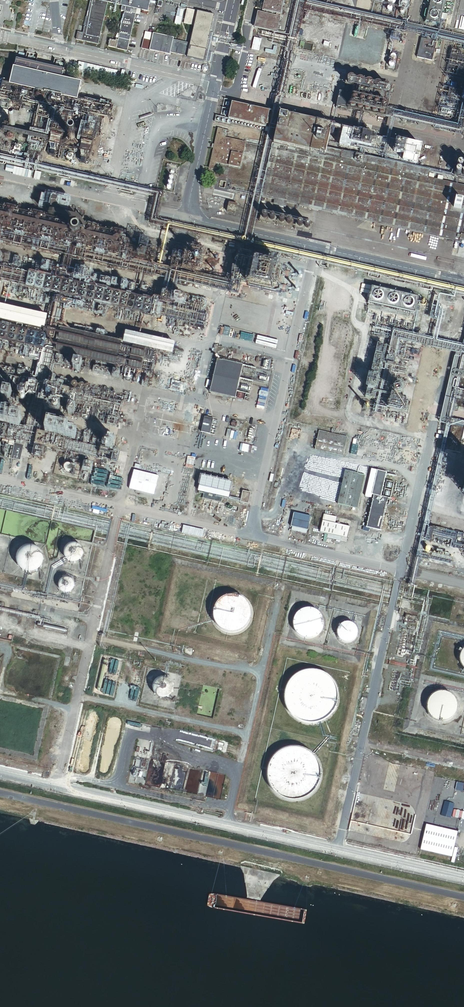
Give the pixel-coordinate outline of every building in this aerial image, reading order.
[(146,0),(91,0),(84,33),(78,31),(76,39),(82,40),(82,41),(98,45),(108,3),(122,7),(121,11),(125,12),(118,40),(116,40),(115,41),(110,40),(109,47),(128,51),(136,15),(137,10),(141,10),(142,11),(148,12),(150,3),(155,4),(155,2),(146,0)] [(262,10),(281,14),(284,0),(264,0),(262,10)] [(425,21),(439,24),(440,21),(446,22),(448,13),(442,12),(445,0),(430,0),(425,21)] [(205,62),(209,40),(214,19),(215,15),(188,9),(185,24),(194,26),(191,44),(173,40),(174,38),(153,34),(152,40),(144,39),(142,48),(150,50),(149,51),(170,55),(170,53),(187,57),(187,58),(205,62)] [(280,16),(257,10),(253,26),(277,31),(280,16)] [(437,41),(421,37),(417,56),(432,60),(437,41)] [(208,63),(213,40),(209,40),(205,62),(208,63)] [(64,70),(17,60),(12,84),(4,82),(1,92),(76,108),(82,84),(62,80),(64,70)] [(391,85),(348,75),(345,85),(353,87),(351,93),(340,90),(336,106),(384,117),(391,85)] [(269,110),(232,102),(228,117),(265,126),(269,110)] [(280,112),(261,196),(458,241),(459,238),(463,240),(463,234),(460,233),(463,215),(463,185),(426,176),(428,169),(326,146),(331,124),(280,112)] [(62,133),(66,116),(57,114),(53,131),(62,133)] [(92,140),(96,123),(87,121),(84,138),(92,140)] [(49,137),(3,127),(2,131),(48,141),(49,137)] [(223,129),(217,128),(208,167),(214,169),(215,166),(215,162),(219,163),(239,167),(245,141),(225,137),(221,136),(222,133),(223,129)] [(422,145),(343,128),(339,144),(350,146),(351,142),(400,153),(399,159),(417,163),(419,156),(415,155),(417,149),(421,150),(422,145)] [(257,165),(261,148),(247,145),(243,162),(257,165)] [(238,203),(229,201),(227,211),(235,213),(238,203)] [(417,296),(371,286),(368,301),(414,311),(417,296)] [(0,306),(0,320),(45,330),(48,317),(0,306)] [(160,351),(163,340),(126,332),(123,343),(160,351)] [(243,364),(217,358),(209,391),(235,397),(243,364)] [(210,433),(213,418),(204,416),(201,430),(210,433)] [(452,423),(445,449),(463,453),(463,426),(452,423)] [(348,436),(319,430),(315,448),(343,455),(348,436)] [(373,494),(381,495),(386,472),(371,468),(365,496),(372,498),(373,494)] [(357,508),(365,474),(345,469),(337,503),(357,508)] [(232,481),(202,474),(198,491),(204,493),(203,497),(221,501),(223,496),(228,497),(232,481)] [(248,502),(251,492),(243,490),(240,500),(248,502)] [(381,495),(373,494),(372,498),(365,526),(380,530),(388,497),(381,495)] [(311,516),(294,512),(290,525),(292,526),(292,528),(307,532),(307,529),(308,529),(311,516)] [(336,516),(324,513),(320,532),(347,538),(350,526),(335,522),(336,516)] [(81,551),(81,550),(80,549),(80,548),(79,548),(79,547),(78,546),(77,546),(76,546),(75,545),(74,545),(73,545),(72,545),(71,546),(70,546),(69,547),(68,548),(67,549),(67,550),(66,551),(66,552),(66,553),(66,554),(66,555),(67,556),(68,557),(68,558),(69,559),(70,559),(70,560),(71,560),(72,560),(73,560),(74,560),(75,560),(76,560),(77,560),(78,559),(79,558),(80,557),(80,556),(81,556),(81,555),(81,554),(81,553),(81,552),(81,551)] [(38,557),(37,557),(37,556),(37,555),(36,554),(35,554),(35,553),(34,553),(33,552),(32,552),(31,552),(30,552),(29,552),(28,552),(27,552),(26,553),(25,554),(24,555),(24,556),(23,557),(23,558),(23,559),(23,560),(23,561),(23,562),(24,563),(24,564),(25,565),(26,565),(26,566),(27,566),(28,566),(29,567),(30,567),(31,567),(32,567),(33,567),(33,566),(34,566),(35,565),(36,565),(36,564),(37,563),(37,562),(38,561),(38,560),(38,559),(38,558),(38,557)] [(74,584),(74,583),(73,582),(73,581),(72,580),(71,580),(71,579),(70,579),(69,578),(68,578),(67,578),(66,578),(65,578),(64,578),(63,579),(62,579),(62,580),(61,580),(60,581),(60,582),(59,583),(59,584),(59,585),(59,586),(59,587),(59,588),(60,589),(60,590),(61,591),(62,591),(62,592),(63,592),(64,593),(65,593),(66,593),(67,593),(68,593),(69,593),(70,592),(71,592),(71,591),(72,591),(73,590),(73,589),(73,588),(74,588),(74,587),(74,586),(74,585),(74,584)] [(250,617),(251,615),(251,613),(251,610),(250,608),(250,606),(249,603),(247,601),(246,600),(244,598),(242,596),(240,595),(238,594),(235,594),(233,593),(231,593),(228,594),(226,594),(224,595),(222,596),(220,598),(218,599),(216,601),(215,603),(214,605),(213,608),(213,610),(213,612),(213,615),(213,617),(214,620),(215,622),(216,624),(218,626),(219,627),(221,629),(223,630),(226,631),(228,631),(230,632),(233,632),(235,632),(238,631),(240,630),(242,629),(244,628),(246,626),(247,624),(249,622),(250,620),(250,617)] [(323,620),(323,618),(322,616),(321,615),(320,613),(319,611),(318,610),(316,609),(315,608),(313,607),(311,607),(309,607),(307,607),(305,607),(304,607),(302,608),(300,609),(299,610),(297,611),(296,613),(295,614),(294,616),(294,618),(293,620),(293,622),(293,623),(294,625),(294,627),(295,629),(296,630),(297,632),(299,633),(300,634),(302,635),(303,636),(305,636),(307,637),(309,637),(311,636),(313,636),(314,635),(316,634),(318,633),(319,632),(320,631),(321,629),(322,627),(323,625),(323,624),(323,622),(323,620)] [(418,616),(405,613),(403,622),(416,625),(418,616)] [(357,632),(357,631),(357,630),(357,628),(356,627),(356,626),(355,625),(354,624),(354,623),(352,622),(351,622),(350,621),(349,621),(348,621),(346,621),(345,621),(344,621),(343,621),(342,622),(341,623),(340,624),(339,625),(338,626),(338,627),(337,628),(337,629),(337,631),(337,632),(337,633),(338,634),(338,636),(339,637),(339,638),(340,639),(341,639),(343,640),(344,640),(345,641),(346,641),(348,641),(349,641),(350,640),(351,640),(352,639),(353,639),(354,638),(355,637),(356,636),(356,634),(357,633),(357,632)] [(336,699),(337,696),(336,693),(336,689),(335,686),(333,683),(332,680),(329,678),(327,675),(324,673),(322,672),(318,670),(315,670),(312,669),(309,669),(305,670),(302,670),(299,672),(296,673),(293,675),(291,677),(289,680),(287,683),(285,686),(284,689),(284,692),(283,695),(284,699),(284,702),(285,705),(287,708),(288,711),(291,714),(293,716),(296,718),(299,720),(302,721),(305,722),(308,722),(311,722),(315,722),(318,721),(321,720),(324,718),(327,716),(329,714),(331,711),(333,709),(335,706),(336,702),(336,699)] [(172,690),(172,689),(172,687),(172,686),(172,685),(171,684),(170,683),(170,682),(169,681),(168,680),(166,679),(165,679),(164,679),(163,678),(161,678),(160,678),(159,679),(158,679),(157,680),(156,681),(155,682),(154,682),(153,684),(153,685),(152,686),(152,687),(152,688),(152,690),(152,691),(153,692),(153,693),(154,694),(155,695),(156,696),(156,697),(158,698),(159,698),(160,698),(161,699),(163,699),(164,699),(165,698),(166,698),(167,697),(169,696),(170,695),(171,694),(172,692),(172,691),(172,690)] [(456,704),(456,702),(455,700),(454,699),(453,697),(452,696),(451,694),(449,693),(448,692),(446,692),(444,691),(442,691),(440,691),(438,691),(437,692),(435,692),(433,693),(432,694),(430,695),(429,697),(428,698),(427,700),(427,702),(426,704),(426,706),(426,708),(427,709),(427,711),(428,713),(429,715),(430,716),(432,717),(433,718),(435,719),(436,720),(438,721),(440,721),(442,721),(444,721),(446,720),(447,719),(449,719),(451,717),(452,716),(453,715),(454,713),(455,711),(456,710),(456,708),(456,706),(456,704)] [(320,776),(320,773),(320,769),(319,766),(318,763),(317,760),(315,757),(313,754),(310,752),(308,750),(305,748),(302,747),(298,746),(295,746),(292,746),(288,746),(285,747),(282,748),(279,750),(277,752),(274,754),(272,757),(270,759),(269,762),(268,766),(267,769),(267,772),(267,776),(267,779),(268,782),(270,785),(272,788),(274,790),(276,793),(279,795),(282,796),(285,798),(288,798),(291,799),(295,799),(298,798),(301,798),(304,796),(307,795),(310,793),(312,791),(315,788),(316,785),(318,782),(319,779),(320,776)] [(457,831),(426,824),(420,850),(451,857),(457,831)]
